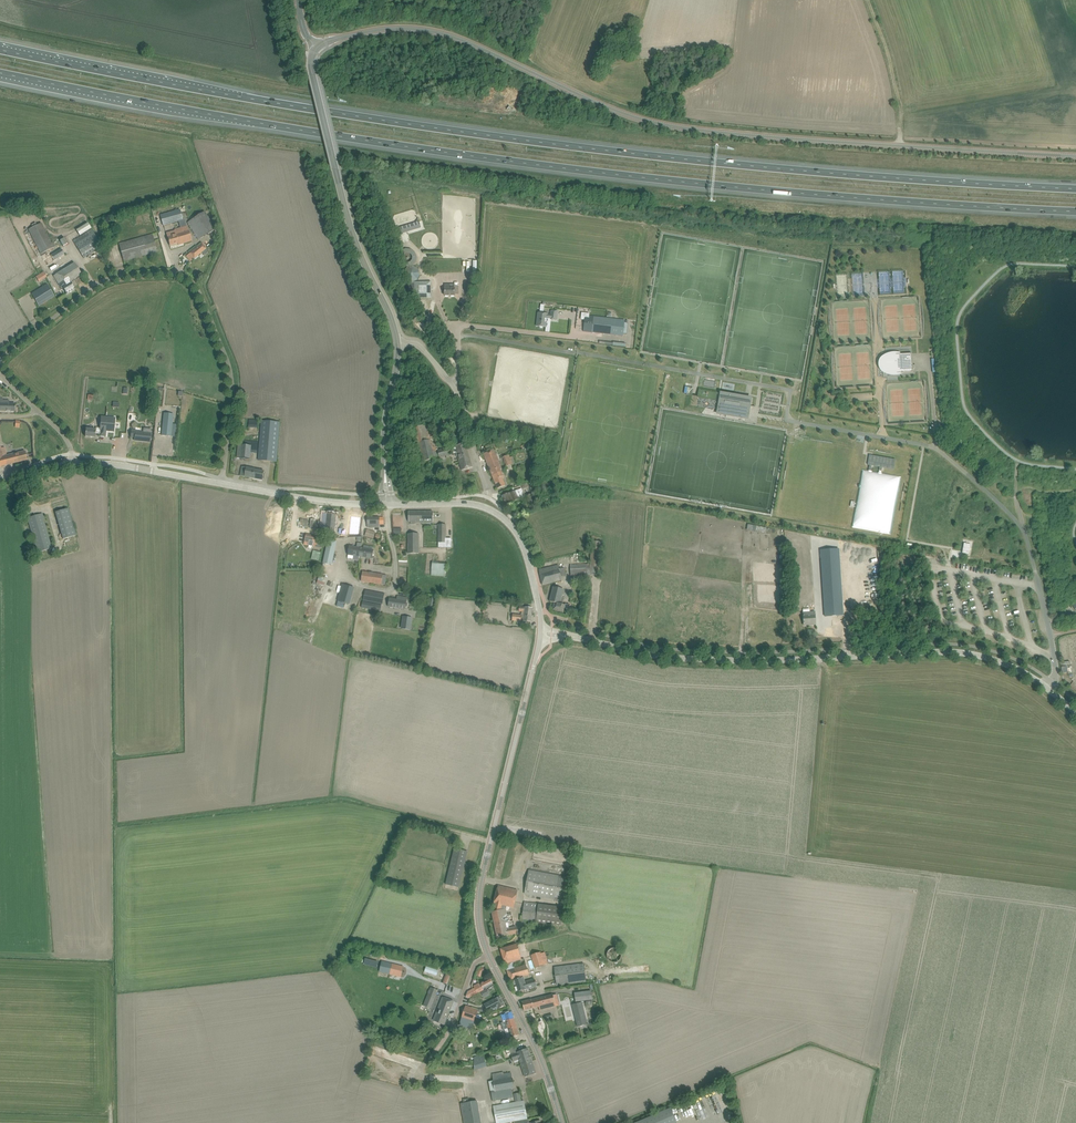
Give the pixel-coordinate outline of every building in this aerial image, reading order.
[(180,208),(159,214),(162,225),(183,219),(180,208)] [(187,222),(198,239),(215,229),(204,211),(187,222)] [(28,229),(40,253),(52,247),(40,223),(28,229)] [(76,230),(80,236),(91,228),(88,223),(76,230)] [(172,232),(167,233),(170,246),(178,243),(178,245),(184,243),(190,241),(186,226),(180,228),(174,230),(175,231),(176,235),(173,235),(172,232)] [(73,241),(81,254),(84,258),(102,247),(91,229),(73,241)] [(119,243),(122,256),(124,261),(157,252),(152,234),(119,243)] [(202,243),(187,255),(192,260),(207,248),(202,243)] [(42,260),(46,266),(63,254),(60,249),(42,260)] [(53,275),(59,284),(62,289),(63,288),(66,294),(75,289),(70,282),(82,275),(74,262),(53,275)] [(39,281),(46,277),(43,272),(36,277),(39,281)] [(414,282),(407,282),(409,289),(415,289),(415,298),(431,298),(431,282),(414,282)] [(31,294),(36,301),(39,306),(54,296),(47,284),(31,294)] [(454,288),(454,284),(444,284),(444,288),(443,288),(442,288),(442,290),(443,291),(443,292),(445,292),(445,296),(455,296),(454,288)] [(538,313),(537,326),(540,327),(540,328),(543,328),(543,327),(546,327),(547,319),(550,319),(550,320),(557,320),(558,311),(551,311),(551,315),(548,315),(548,314),(538,313)] [(581,313),(581,320),(585,320),(584,329),(583,332),(623,336),(623,334),(624,323),(625,320),(589,316),(589,314),(581,313)] [(900,354),(886,355),(887,373),(901,373),(912,372),(911,354),(900,354)] [(686,394),(686,395),(692,396),(691,405),(723,411),(725,411),(727,411),(728,412),(743,414),(744,412),(748,413),(750,406),(755,407),(750,405),(751,399),(751,398),(751,399),(746,398),(746,397),(746,398),(741,397),(741,396),(741,397),(738,397),(739,394),(738,394),(738,397),(736,396),(737,393),(736,396),(731,395),(726,395),(726,394),(726,395),(721,394),(721,393),(721,394),(699,390),(698,396),(696,396),(693,396),(693,395),(686,394)] [(15,411),(15,408),(15,407),(15,403),(9,403),(9,400),(3,400),(3,398),(0,398),(0,411),(15,411)] [(164,413),(162,435),(170,436),(173,414),(164,413)] [(447,418),(439,420),(442,430),(450,428),(457,427),(455,416),(447,418)] [(100,430),(96,430),(91,429),(86,429),(85,437),(95,438),(95,434),(100,434),(100,436),(106,437),(106,431),(114,432),(115,418),(101,417),(100,428),(100,430)] [(276,462),(277,456),(281,422),(263,420),(258,459),(276,462)] [(411,429),(416,447),(435,442),(431,424),(411,429)] [(132,429),(131,432),(131,437),(135,438),(134,440),(150,442),(151,431),(149,431),(149,432),(136,431),(136,430),(132,429)] [(463,431),(458,432),(454,433),(455,440),(465,437),(463,431)] [(237,458),(250,459),(251,452),(257,453),(258,442),(239,440),(237,458)] [(435,442),(416,447),(420,463),(439,458),(437,450),(435,442)] [(458,457),(460,465),(461,470),(472,468),(466,443),(452,447),(453,453),(457,452),(458,457)] [(449,447),(437,450),(439,458),(451,455),(449,447)] [(27,460),(25,450),(3,456),(2,450),(0,450),(0,467),(27,460)] [(486,453),(483,454),(494,480),(499,477),(497,474),(500,473),(502,472),(494,450),(492,451),(489,452),(486,453)] [(503,457),(505,464),(506,466),(515,463),(513,456),(510,457),(509,455),(503,457)] [(859,487),(851,527),(879,532),(883,533),(891,534),(901,476),(881,473),(881,471),(882,468),(884,468),(894,470),(896,460),(872,456),(869,455),(868,465),(870,465),(869,471),(862,469),(859,485),(859,487)] [(240,476),(263,480),(264,471),(255,469),(242,467),(240,476)] [(499,477),(494,480),(497,489),(502,487),(505,486),(502,478),(504,477),(502,472),(500,473),(497,474),(499,477)] [(503,500),(504,501),(520,495),(518,490),(502,496),(503,500)] [(1022,494),(1024,501),(1032,499),(1030,492),(1022,494)] [(532,494),(526,496),(529,505),(535,502),(532,494)] [(520,495),(504,501),(506,506),(510,504),(511,508),(511,507),(515,506),(514,503),(514,502),(522,498),(520,495)] [(55,512),(57,517),(63,539),(76,535),(68,509),(55,512)] [(408,512),(408,522),(410,522),(410,524),(414,524),(419,524),(419,523),(433,523),(433,512),(408,512)] [(323,513),(321,528),(327,528),(326,533),(335,534),(336,527),(335,527),(335,528),(335,527),(335,524),(336,524),(337,515),(327,514),(328,514),(327,516),(323,516),(323,514),(324,514),(324,513),(323,513)] [(27,518),(29,523),(37,553),(52,549),(42,514),(27,518)] [(352,516),(350,533),(358,534),(360,517),(352,516)] [(446,525),(439,525),(439,539),(439,543),(442,543),(442,548),(448,548),(451,548),(451,538),(446,539),(446,525)] [(367,530),(365,536),(373,539),(375,532),(367,530)] [(407,534),(407,554),(419,554),(419,534),(407,534)] [(306,535),(304,544),(321,548),(323,540),(320,538),(306,535)] [(328,539),(323,563),(332,565),(337,541),(328,539)] [(964,543),(962,553),(969,555),(971,544),(964,543)] [(353,556),(360,557),(361,548),(362,545),(357,544),(357,548),(349,546),(347,558),(353,559),(353,556)] [(361,548),(360,557),(372,559),(373,550),(373,548),(364,546),(364,549),(361,548)] [(821,562),(824,611),(825,616),(843,615),(839,560),(821,562)] [(590,574),(591,563),(570,565),(571,575),(590,574)] [(558,565),(544,569),(539,570),(542,585),(561,580),(561,577),(566,576),(564,568),(559,570),(558,565)] [(362,572),(361,581),(378,584),(379,575),(373,574),(373,573),(369,572),(369,573),(362,572)] [(338,601),(349,604),(353,588),(342,585),(338,601)] [(554,603),(553,611),(563,613),(564,608),(568,609),(569,605),(565,604),(565,605),(560,604),(563,589),(553,587),(550,602),(554,603)] [(365,590),(363,600),(382,604),(385,594),(365,590)] [(408,603),(406,603),(407,598),(401,597),(401,600),(389,599),(388,607),(406,609),(406,607),(407,607),(408,603)] [(382,604),(363,600),(363,601),(361,609),(380,613),(382,605),(382,604)] [(521,621),(525,621),(531,622),(532,608),(519,607),(519,611),(524,612),(523,616),(512,615),(512,621),(513,621),(520,622),(521,621)] [(803,613),(804,620),(804,625),(816,625),(815,612),(803,613)] [(404,629),(410,629),(411,618),(403,617),(403,623),(405,624),(404,629)] [(454,849),(445,885),(459,888),(467,852),(454,849)] [(525,893),(560,900),(565,877),(529,870),(525,893)] [(494,903),(492,912),(505,910),(506,906),(513,908),(517,891),(498,886),(494,903)] [(520,921),(532,922),(535,904),(524,902),(522,916),(521,916),(520,921)] [(535,904),(532,922),(561,926),(563,909),(538,906),(538,904),(535,904)] [(505,910),(492,912),(497,938),(517,934),(516,927),(506,929),(505,923),(513,921),(511,914),(506,915),(505,910)] [(500,949),(505,964),(521,960),(516,945),(500,949)] [(541,953),(532,956),(531,956),(535,968),(548,963),(544,953),(541,954),(541,953)] [(364,965),(376,968),(378,961),(365,958),(364,965)] [(510,982),(513,981),(524,978),(529,976),(524,959),(521,960),(505,964),(510,982)] [(379,972),(401,977),(403,967),(382,961),(379,972)] [(554,967),(557,985),(586,981),(583,963),(554,967)] [(437,976),(438,971),(426,967),(424,972),(437,976)] [(447,985),(451,973),(446,971),(442,983),(447,985)] [(524,978),(513,981),(516,993),(524,990),(527,989),(525,982),(524,978)] [(490,980),(484,983),(483,982),(481,983),(482,984),(481,985),(480,982),(474,986),(475,988),(468,992),(466,997),(468,998),(483,990),(483,989),(493,984),(490,980)] [(534,980),(525,982),(527,989),(536,986),(534,980)] [(432,1004),(437,990),(430,988),(425,1002),(432,1004)] [(574,992),(575,1001),(591,999),(590,991),(574,992)] [(553,995),(542,998),(542,997),(531,1000),(527,1001),(522,1002),(524,1011),(539,1007),(540,1011),(545,1009),(556,1006),(553,995)] [(443,997),(438,1010),(439,1010),(434,1021),(435,1021),(443,1024),(443,1025),(444,1025),(453,1001),(443,997)] [(500,997),(495,999),(484,1005),(488,1012),(495,1008),(495,1010),(504,1005),(500,997)] [(572,1005),(577,1026),(587,1024),(582,1002),(572,1005)] [(461,1020),(474,1024),(478,1012),(470,1009),(465,1008),(461,1020)] [(511,1012),(506,1013),(502,1015),(504,1022),(506,1021),(508,1028),(504,1029),(507,1039),(519,1035),(511,1012)] [(519,1037),(513,1039),(510,1040),(511,1045),(521,1042),(519,1037)] [(519,1059),(521,1065),(532,1061),(528,1049),(518,1052),(516,1047),(509,1049),(513,1061),(519,1059)] [(486,1065),(482,1054),(474,1056),(474,1069),(486,1065)] [(532,1061),(521,1065),(525,1077),(536,1073),(532,1061)] [(491,1092),(492,1101),(513,1097),(511,1088),(514,1087),(511,1072),(503,1074),(503,1072),(492,1074),(493,1076),(493,1080),(489,1081),(491,1092)] [(477,1101),(461,1104),(464,1122),(481,1122),(477,1101)] [(518,1102),(494,1106),(497,1122),(503,1122),(527,1119),(524,1101),(518,1102)]
